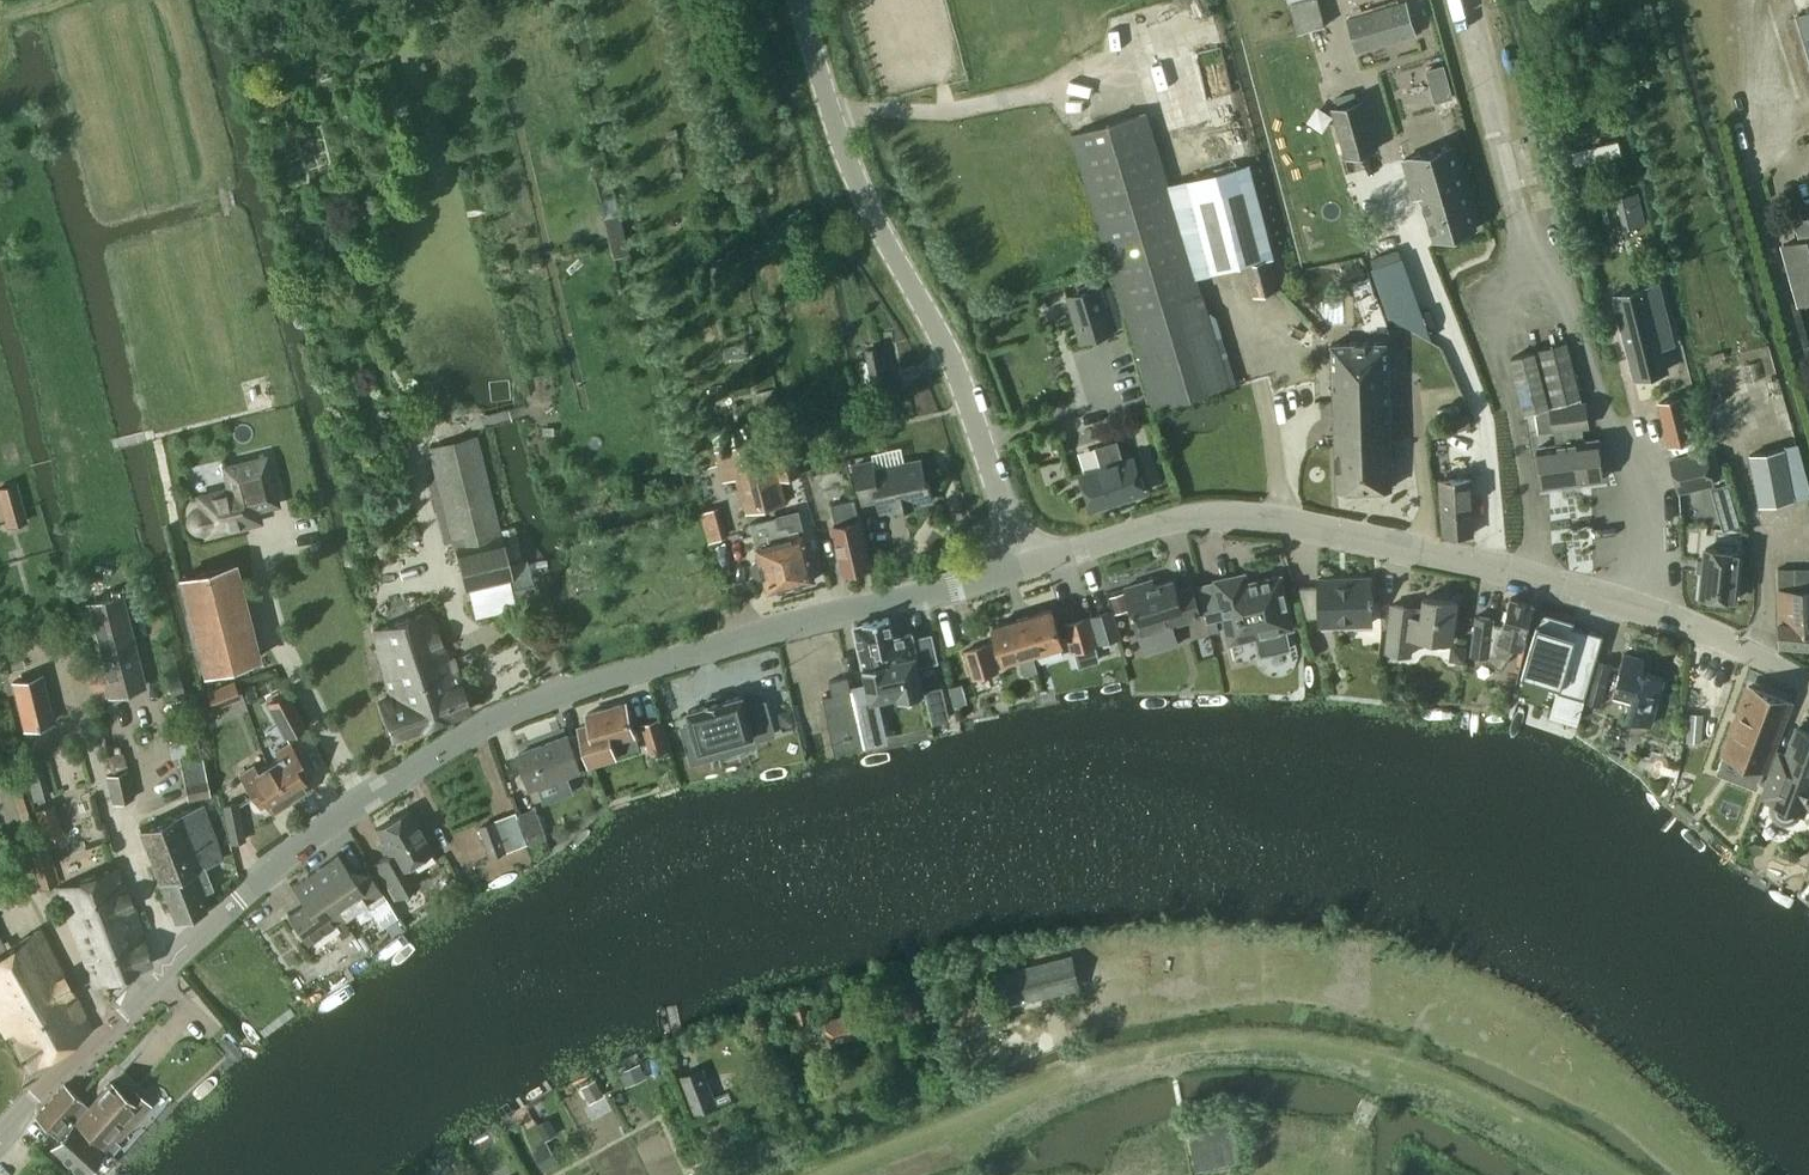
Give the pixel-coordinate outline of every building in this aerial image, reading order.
[(1407,2),(1349,19),(1359,51),(1416,34),(1407,2)] [(1797,14),(1808,54),(1808,11),(1797,14)] [(1334,109),(1348,158),(1377,150),(1364,100),(1334,109)] [(1148,109),(1073,132),(1070,133),(1154,411),(1233,385),(1148,109)] [(1436,239),(1476,227),(1452,146),(1405,160),(1416,196),(1423,194),(1436,239)] [(1616,151),(1569,162),(1573,176),(1620,165),(1616,151)] [(1785,245),(1791,266),(1802,263),(1808,289),(1808,238),(1804,239),(1785,245)] [(1271,258),(1246,264),(1254,296),(1279,290),(1271,258)] [(1660,283),(1614,294),(1636,378),(1668,370),(1657,326),(1670,323),(1660,283)] [(1115,331),(1101,285),(1067,295),(1081,341),(1115,331)] [(1389,385),(1388,341),(1331,343),(1333,387),(1389,385)] [(1525,411),(1551,404),(1579,396),(1565,341),(1535,348),(1535,349),(1510,356),(1525,411)] [(866,352),(860,353),(866,381),(872,380),(874,390),(891,386),(882,344),(865,348),(866,352)] [(1389,385),(1333,387),(1337,489),(1393,487),(1389,385)] [(1694,433),(1690,414),(1685,395),(1658,401),(1669,446),(1696,439),(1694,433)] [(1551,404),(1553,420),(1554,428),(1564,427),(1566,441),(1539,445),(1545,486),(1603,478),(1597,437),(1582,439),(1580,425),(1587,424),(1584,400),(1580,401),(1579,396),(1551,404)] [(1444,422),(1428,426),(1431,438),(1447,434),(1447,433),(1444,423),(1444,422)] [(451,541),(453,547),(454,547),(502,535),(477,435),(428,446),(436,478),(428,480),(443,542),(451,541)] [(1134,457),(1124,460),(1118,439),(1096,445),(1102,466),(1084,472),(1094,507),(1145,491),(1134,457)] [(787,503),(781,477),(775,455),(775,454),(774,455),(772,447),(756,451),(758,458),(744,462),(740,444),(716,450),(724,481),(737,478),(746,513),(787,503)] [(1716,484),(1708,448),(1670,457),(1678,493),(1716,484)] [(1796,498),(1787,448),(1749,455),(1759,504),(1796,498)] [(775,455),(781,477),(796,474),(790,451),(775,455)] [(260,507),(280,502),(269,456),(228,465),(233,487),(203,494),(205,505),(201,506),(196,509),(193,515),(192,521),(195,526),(201,529),(207,529),(211,528),(211,531),(253,522),(253,521),(256,521),(261,512),(260,510),(261,510),(260,507)] [(922,458),(885,466),(875,468),(873,459),(856,463),(864,501),(879,497),(882,509),(897,506),(897,508),(914,505),(914,502),(934,498),(930,478),(927,478),(922,458)] [(1475,533),(1471,478),(1439,480),(1443,535),(1475,533)] [(0,487),(0,504),(6,526),(26,521),(16,483),(0,487)] [(844,571),(848,570),(848,572),(852,574),(856,573),(858,570),(858,568),(872,564),(861,518),(859,518),(854,497),(832,503),(837,524),(833,524),(844,571)] [(776,515),(795,584),(817,578),(805,531),(799,509),(776,515)] [(795,584),(776,515),(751,521),(760,559),(755,560),(752,565),(755,574),(759,577),(764,576),(768,590),(795,584)] [(515,579),(502,535),(454,547),(464,591),(515,579)] [(1736,600),(1742,551),(1704,547),(1699,597),(1736,600)] [(182,576),(205,669),(261,655),(238,562),(182,576)] [(1778,568),(1779,590),(1780,590),(1781,622),(1782,645),(1808,647),(1808,568),(1778,568)] [(1235,575),(1215,579),(1230,642),(1231,642),(1231,640),(1258,634),(1259,639),(1263,643),(1268,645),(1274,645),(1279,643),(1283,639),(1285,634),(1283,628),(1293,626),(1281,574),(1237,584),(1235,575)] [(1125,585),(1136,621),(1140,635),(1202,616),(1192,584),(1177,589),(1174,578),(1153,585),(1151,577),(1125,585)] [(1373,624),(1372,577),(1319,578),(1319,585),(1300,586),(1307,617),(1320,617),(1320,625),(1373,624)] [(124,592),(84,602),(104,683),(144,673),(124,592)] [(1124,592),(1110,596),(1114,608),(1115,614),(1129,610),(1124,592)] [(1412,654),(1414,636),(1454,641),(1459,601),(1424,597),(1422,607),(1391,604),(1386,651),(1412,654)] [(1528,631),(1538,597),(1535,597),(1533,603),(1510,597),(1502,623),(1494,623),(1495,617),(1475,614),(1470,653),(1483,655),(1501,668),(1517,647),(1524,649),(1528,631)] [(1024,616),(1034,652),(1063,643),(1053,607),(1024,616)] [(462,681),(457,683),(432,608),(373,628),(393,697),(380,700),(391,735),(470,711),(462,681)] [(1093,614),(1102,641),(1122,635),(1115,614),(1114,608),(1093,614)] [(1533,637),(1523,673),(1551,681),(1559,683),(1550,714),(1578,722),(1597,655),(1568,647),(1573,625),(1575,621),(1540,611),(1533,637)] [(1091,615),(1063,623),(1072,653),(1100,644),(1091,615)] [(1039,670),(1034,652),(1024,616),(993,625),(1004,662),(1020,657),(1025,674),(1039,670)] [(890,617),(855,625),(855,627),(861,650),(876,647),(877,651),(896,647),(899,658),(917,653),(920,665),(937,661),(931,632),(913,636),(912,632),(894,636),(894,635),(890,620),(890,619),(890,617)] [(993,641),(963,649),(972,679),(1001,671),(993,641)] [(1451,645),(1450,660),(1465,661),(1466,646),(1451,645)] [(876,647),(861,650),(864,665),(868,685),(853,689),(861,719),(876,715),(872,699),(897,693),(898,697),(927,691),(927,689),(926,690),(920,665),(917,653),(899,658),(896,647),(877,651),(876,647)] [(1614,689),(1615,689),(1632,694),(1626,717),(1652,725),(1666,677),(1644,670),(1647,658),(1624,652),(1614,689)] [(1597,658),(1593,672),(1585,702),(1601,706),(1613,663),(1597,658)] [(42,673),(12,680),(24,731),(55,723),(42,673)] [(823,696),(831,733),(836,753),(864,747),(860,727),(852,690),(848,676),(830,680),(833,694),(823,696)] [(234,680),(206,690),(214,709),(241,698),(234,680)] [(1734,724),(1724,753),(1765,769),(1790,701),(1748,686),(1738,715),(1744,717),(1741,727),(1734,724)] [(289,690),(269,701),(286,735),(307,724),(289,690)] [(746,706),(743,695),(724,700),(723,699),(708,703),(709,704),(689,710),(693,723),(684,726),(694,761),(712,756),(710,746),(753,735),(754,739),(775,733),(766,701),(746,706)] [(617,755),(612,739),(636,732),(626,701),(587,712),(590,721),(580,724),(592,763),(617,755)] [(643,723),(651,751),(652,754),(669,749),(660,718),(643,723)] [(1762,797),(1767,799),(1766,801),(1771,803),(1770,807),(1771,813),(1774,819),(1778,822),(1784,824),(1790,824),(1792,823),(1796,822),(1798,820),(1802,815),(1806,817),(1808,809),(1808,731),(1797,726),(1787,753),(1779,750),(1762,797)] [(531,789),(583,769),(569,734),(517,753),(531,789)] [(269,762),(292,799),(310,788),(302,775),(309,771),(290,741),(276,750),(280,756),(269,762)] [(211,795),(201,754),(180,759),(188,800),(211,795)] [(40,756),(21,762),(26,781),(46,775),(40,756)] [(1653,769),(1651,772),(1652,777),(1656,780),(1661,780),(1663,776),(1675,780),(1678,771),(1666,767),(1665,761),(1660,758),(1656,759),(1653,763),(1653,769)] [(274,811),(292,799),(269,762),(259,769),(255,763),(241,772),(260,802),(266,798),(274,811)] [(135,799),(128,770),(106,776),(113,804),(135,799)] [(231,844),(247,840),(238,802),(223,805),(231,844)] [(224,857),(203,804),(140,828),(175,919),(205,908),(199,893),(213,888),(204,865),(224,857)] [(518,813),(529,842),(548,836),(537,806),(518,813)] [(408,809),(375,827),(390,854),(376,862),(394,894),(418,881),(408,862),(431,849),(408,809)] [(496,817),(497,818),(508,850),(529,842),(518,813),(517,810),(496,817)] [(508,850),(497,818),(479,824),(491,857),(509,851),(508,850)] [(57,885),(43,841),(28,846),(41,890),(57,885)] [(313,870),(313,871),(345,910),(348,914),(366,901),(370,907),(385,897),(369,873),(357,881),(338,853),(313,870)] [(146,938),(120,865),(55,888),(83,959),(96,987),(150,963),(151,962),(144,938),(146,938)] [(306,942),(348,914),(345,910),(313,871),(292,885),(303,902),(286,913),(306,942)] [(0,937),(0,1029),(5,1038),(9,1035),(22,1062),(23,1062),(27,1069),(46,1057),(90,1029),(65,976),(40,928),(7,948),(0,937)] [(1072,954),(1002,971),(1010,1006),(1080,988),(1081,988),(1073,954),(1072,954)] [(806,1003),(793,1006),(797,1023),(810,1019),(806,1003)] [(866,1013),(826,1021),(829,1036),(844,1033),(845,1039),(871,1034),(866,1013)] [(641,1062),(620,1072),(627,1086),(648,1077),(641,1062)] [(596,1079),(582,1086),(591,1102),(604,1094),(596,1079)] [(64,1084),(50,1100),(83,1129),(106,1150),(117,1160),(118,1159),(111,1153),(120,1143),(116,1140),(129,1126),(149,1104),(133,1089),(127,1097),(110,1082),(88,1107),(82,1102),(83,1101),(64,1084)] [(711,1085),(687,1094),(694,1113),(718,1104),(711,1085)] [(34,1118),(58,1139),(51,1147),(82,1174),(83,1174),(106,1150),(83,1129),(50,1100),(34,1118)] [(741,1105),(728,1110),(733,1123),(746,1118),(741,1105)] [(1237,1108),(1186,1118),(1197,1168),(1240,1159),(1235,1134),(1242,1133),(1237,1108)] [(548,1118),(538,1125),(546,1140),(557,1133),(548,1118)] [(547,1143),(534,1150),(545,1170),(558,1163),(547,1143)]
